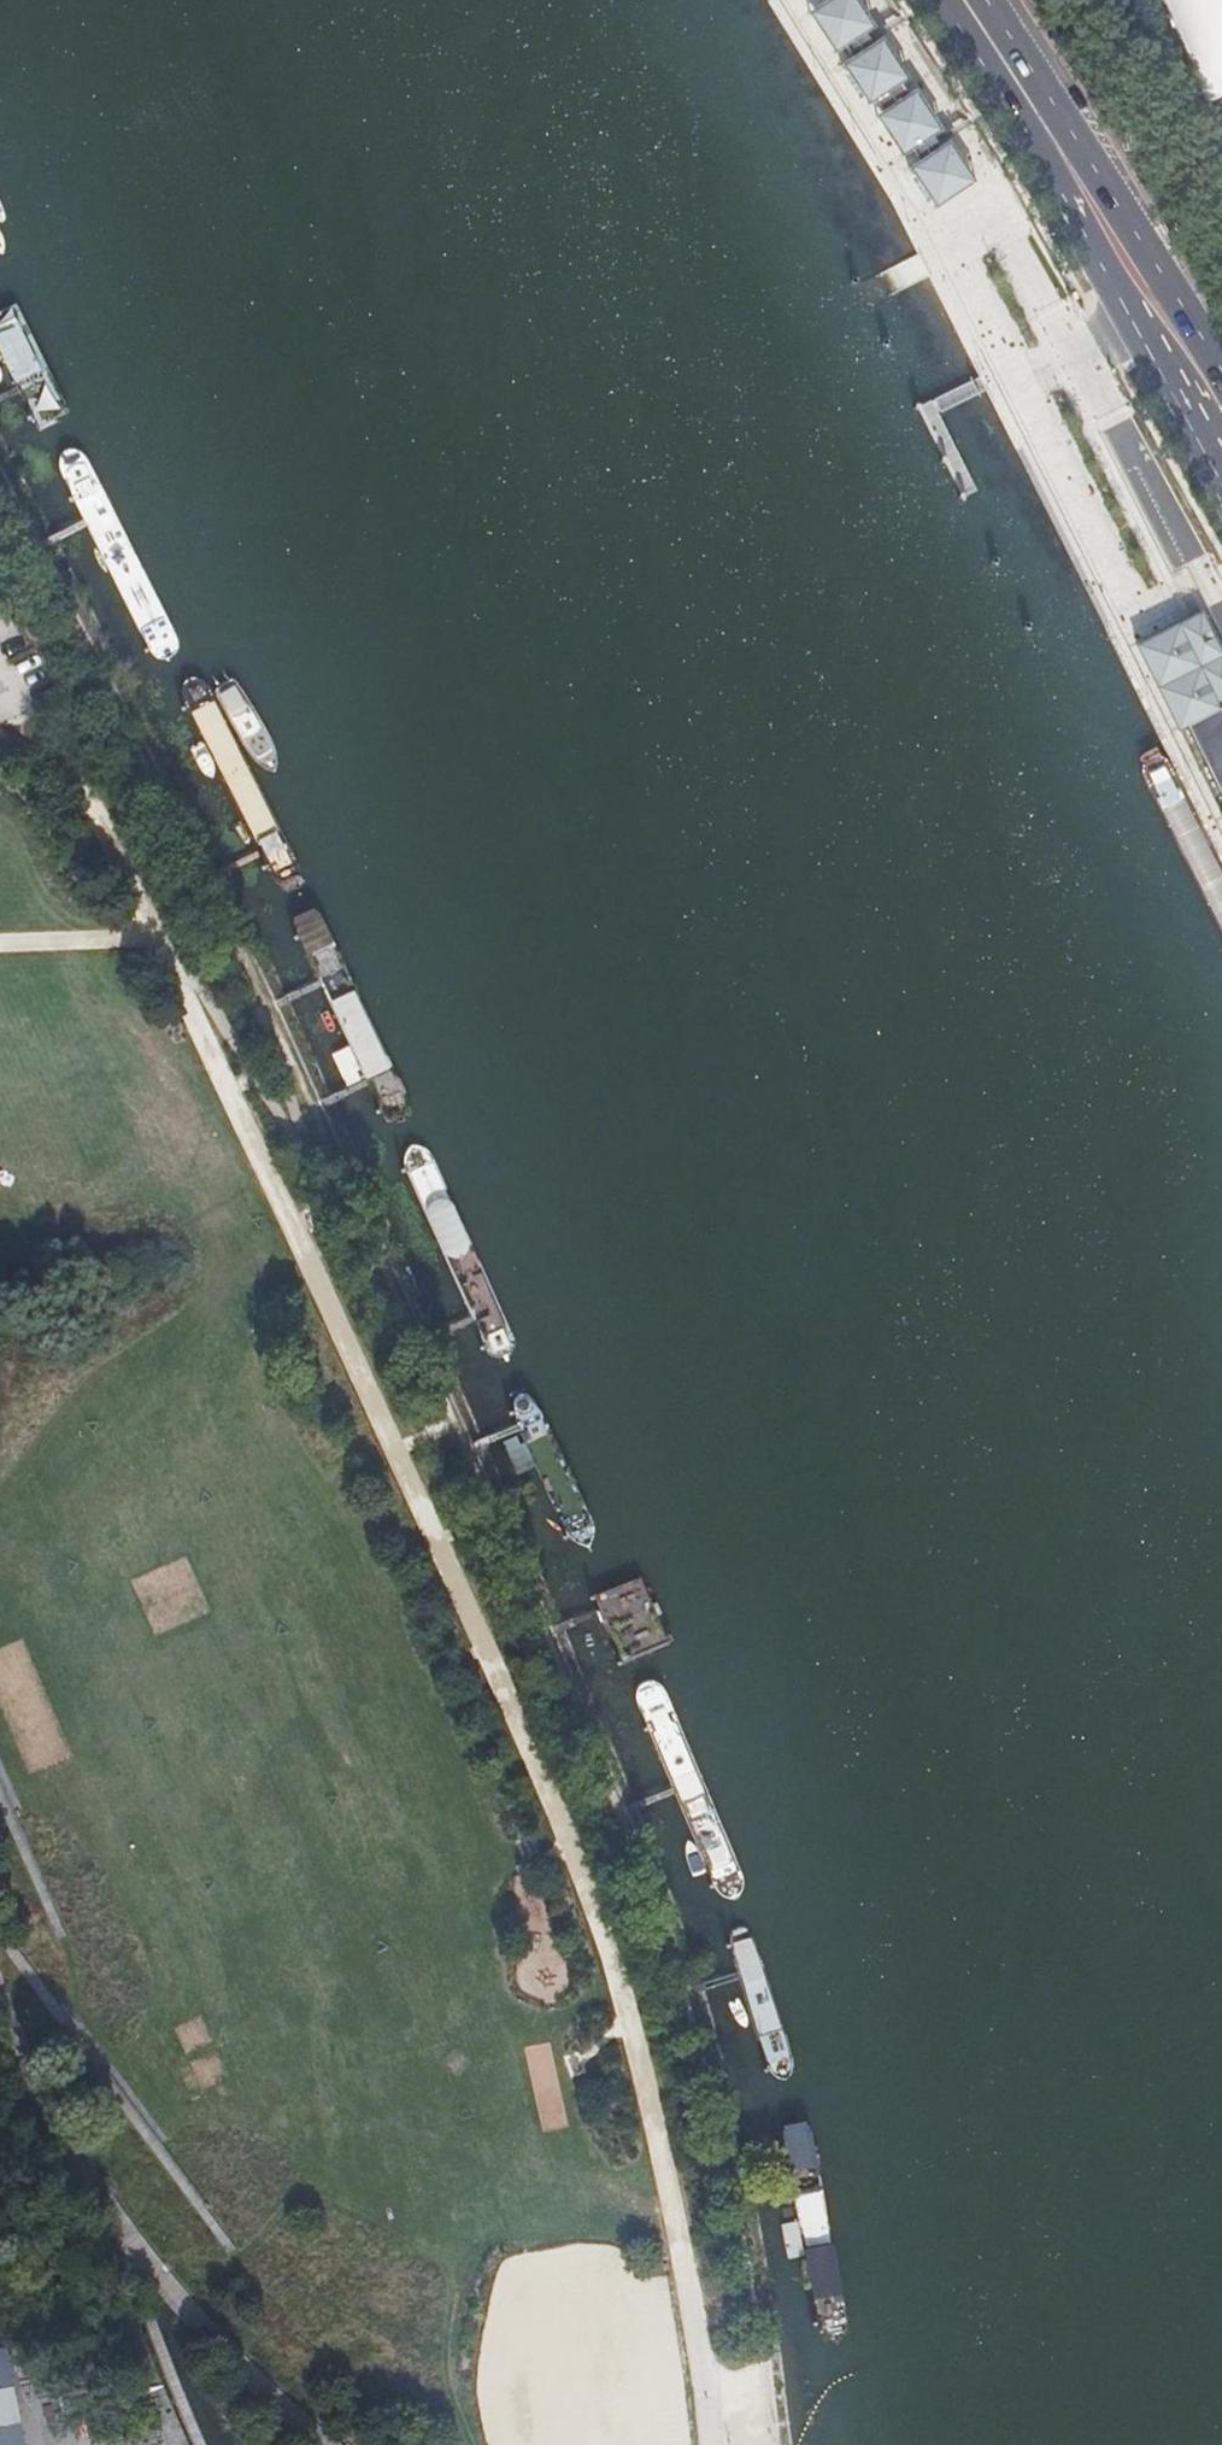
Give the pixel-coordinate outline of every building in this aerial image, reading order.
[(886,40),(878,27),(860,0),(835,0),(814,13),(837,50),(842,47),(850,59),(886,40)] [(886,40),(850,59),(845,62),(850,69),(842,74),(859,100),(866,96),(870,101),(874,98),(884,112),(879,115),(903,153),(908,150),(919,167),(914,170),(916,174),(909,178),(925,204),(933,199),(937,206),(976,181),(953,146),(943,129),(919,91),(910,78),(886,40)] [(0,314),(0,352),(40,433),(73,417),(18,306),(0,314)] [(59,463),(59,469),(147,654),(159,660),(171,659),(177,651),(178,644),(177,638),(84,457),(75,451),(68,451),(64,454),(59,463)] [(1220,823),(1221,827),(1221,662),(1200,617),(1199,618),(1134,650),(1175,732),(1220,823)] [(283,890),(288,892),(299,886),(300,883),(298,871),(295,863),(204,684),(195,680),(189,680),(184,683),(182,691),(181,697),(273,878),(283,890)] [(295,932),(386,1121),(393,1125),(400,1125),(407,1121),(411,1113),(411,1107),(317,916),(311,912),(298,907),(293,922),(295,932)] [(404,1168),(489,1356),(494,1358),(499,1358),(507,1357),(513,1352),(515,1344),(428,1152),(421,1149),(412,1148),(410,1150),(406,1158),(404,1168)] [(582,1546),(588,1547),(591,1539),(593,1531),(589,1519),(533,1401),(526,1397),(523,1396),(515,1400),(513,1407),(513,1413),(569,1538),(575,1542),(582,1546)] [(636,1699),(638,1706),(718,1891),(725,1899),(732,1902),(737,1902),(742,1894),(744,1884),(743,1875),(666,1694),(659,1686),(652,1683),(642,1686),(636,1694),(636,1699)] [(732,1950),(767,2064),(773,2075),(780,2081),(785,2083),(791,2078),(794,2069),(793,2057),(753,1937),(747,1931),(742,1930),(737,1931),(733,1937),(731,1945),(732,1950)] [(835,2348),(838,2348),(843,2340),(846,2331),(847,2325),(846,2318),(807,2125),(800,2120),(797,2119),(783,2121),(781,2126),(780,2132),(816,2326),(820,2334),(831,2345),(835,2348)] [(0,2348),(0,2444),(22,2444),(17,2419),(3,2347),(0,2348)]
